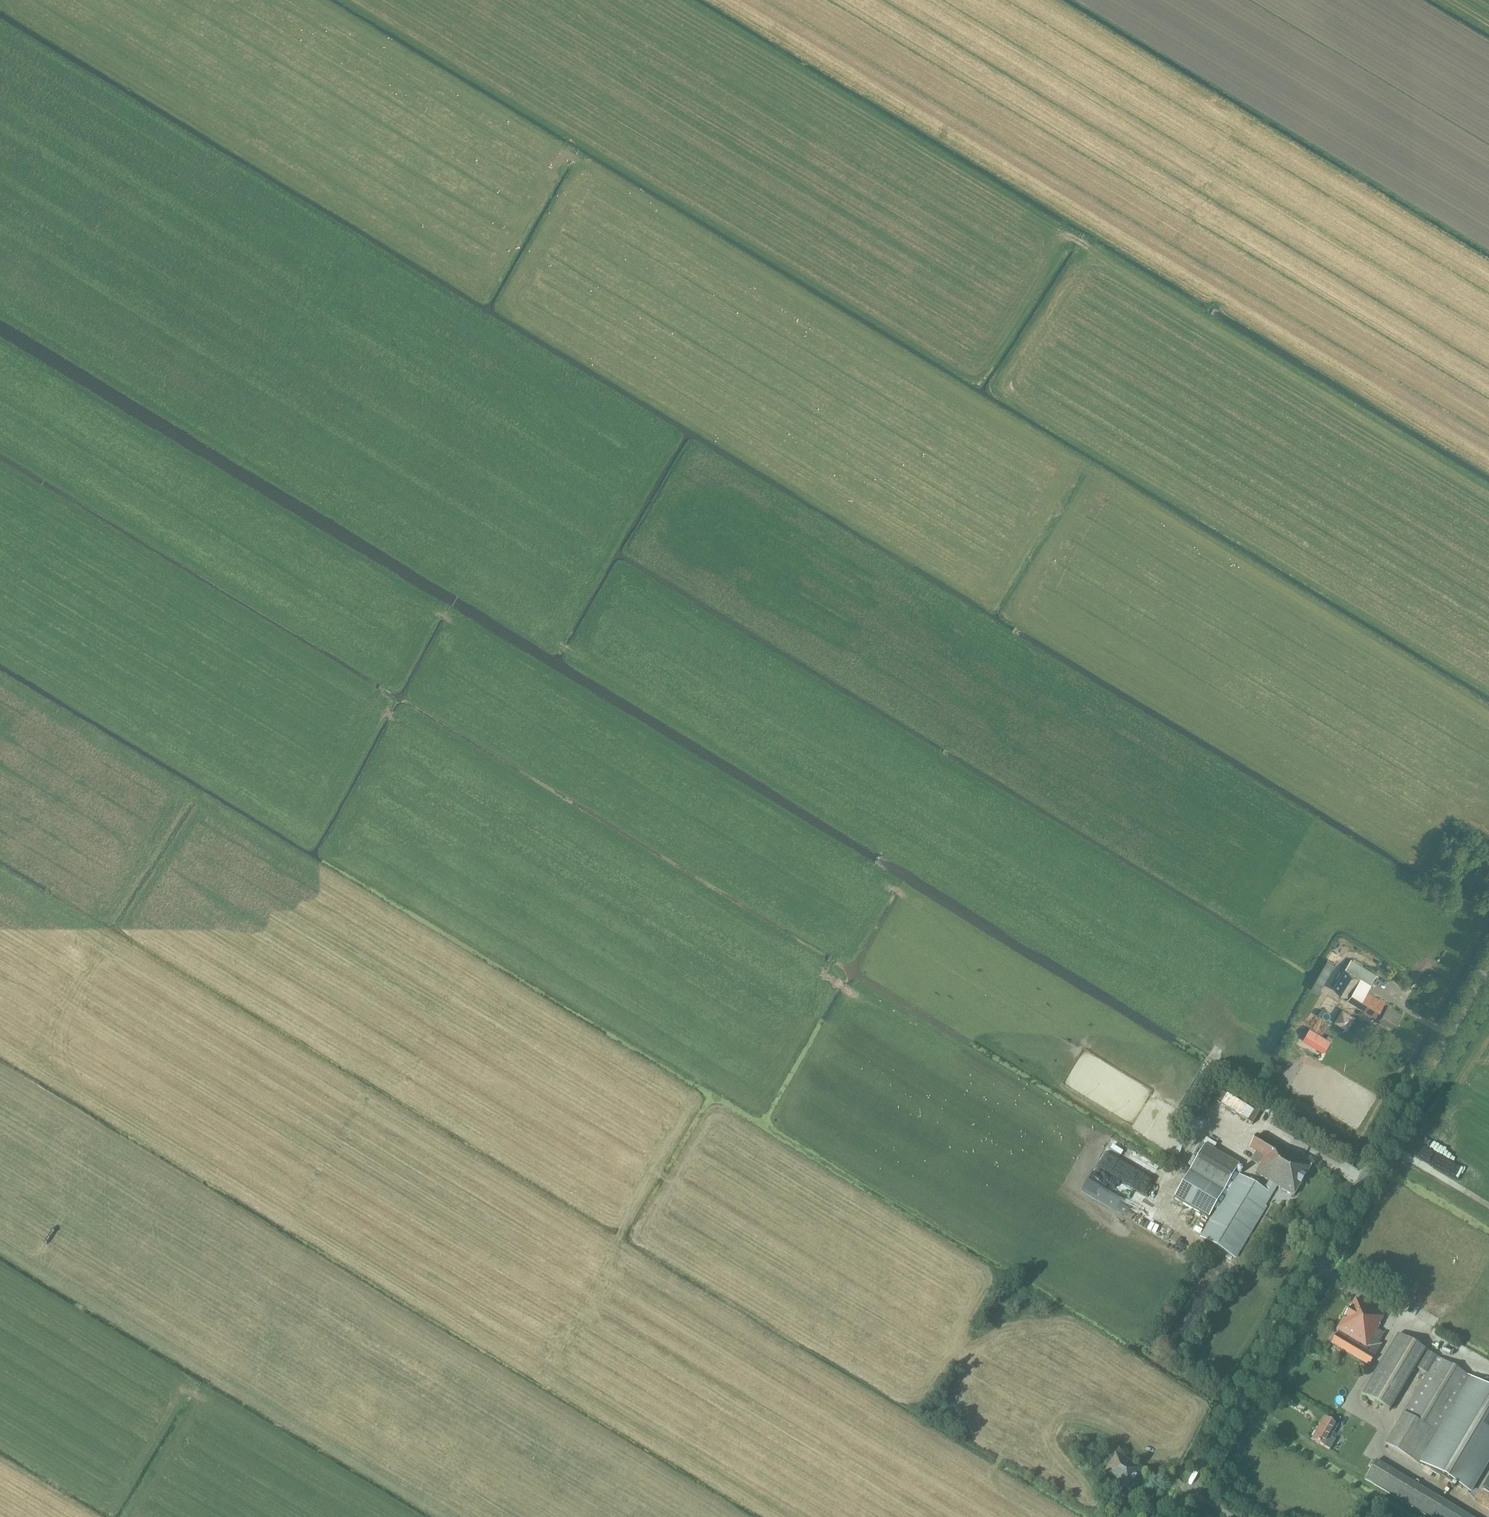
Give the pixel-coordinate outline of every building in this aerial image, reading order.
[(1320,992),(1337,962),(1328,958),(1311,988),(1320,992)] [(1377,1016),(1380,1018),(1381,1019),(1380,1021),(1386,1025),(1388,1023),(1394,1027),(1403,1011),(1389,1002),(1386,1001),(1387,1001),(1369,990),(1373,983),(1372,983),(1377,974),(1368,968),(1352,958),(1346,967),(1334,986),(1350,996),(1348,999),(1359,1006),(1358,1006),(1377,1017),(1377,1016)] [(1328,1053),(1331,1048),(1328,1046),(1332,1040),(1310,1027),(1304,1038),(1325,1051),(1326,1051),(1328,1053)] [(1221,1093),(1215,1102),(1252,1125),(1259,1115),(1227,1095),(1226,1096),(1221,1093)] [(1269,1183),(1264,1190),(1272,1195),(1277,1187),(1294,1198),(1312,1167),(1258,1135),(1249,1150),(1255,1153),(1251,1160),(1259,1165),(1260,1166),(1255,1175),(1269,1183)] [(1240,1166),(1205,1146),(1175,1197),(1210,1218),(1240,1166)] [(1272,1195),(1264,1190),(1238,1175),(1200,1238),(1235,1259),(1272,1195)] [(1370,1366),(1382,1345),(1379,1344),(1385,1335),(1378,1331),(1381,1326),(1380,1326),(1385,1317),(1355,1299),(1336,1331),(1338,1332),(1331,1344),(1370,1366)] [(1389,1411),(1425,1351),(1398,1335),(1362,1395),(1389,1411)] [(1420,1466),(1472,1378),(1437,1358),(1427,1352),(1416,1368),(1427,1375),(1404,1413),(1385,1445),(1420,1466)] [(1473,1379),(1423,1465),(1472,1494),(1488,1466),(1488,1389),(1473,1379)] [(1325,1418),(1312,1440),(1325,1448),(1330,1451),(1336,1441),(1331,1438),(1338,1426),(1325,1418)] [(1130,1493),(1144,1470),(1116,1453),(1102,1476),(1130,1493)] [(1365,1480),(1426,1516),(1470,1516),(1377,1461),(1365,1480)]
